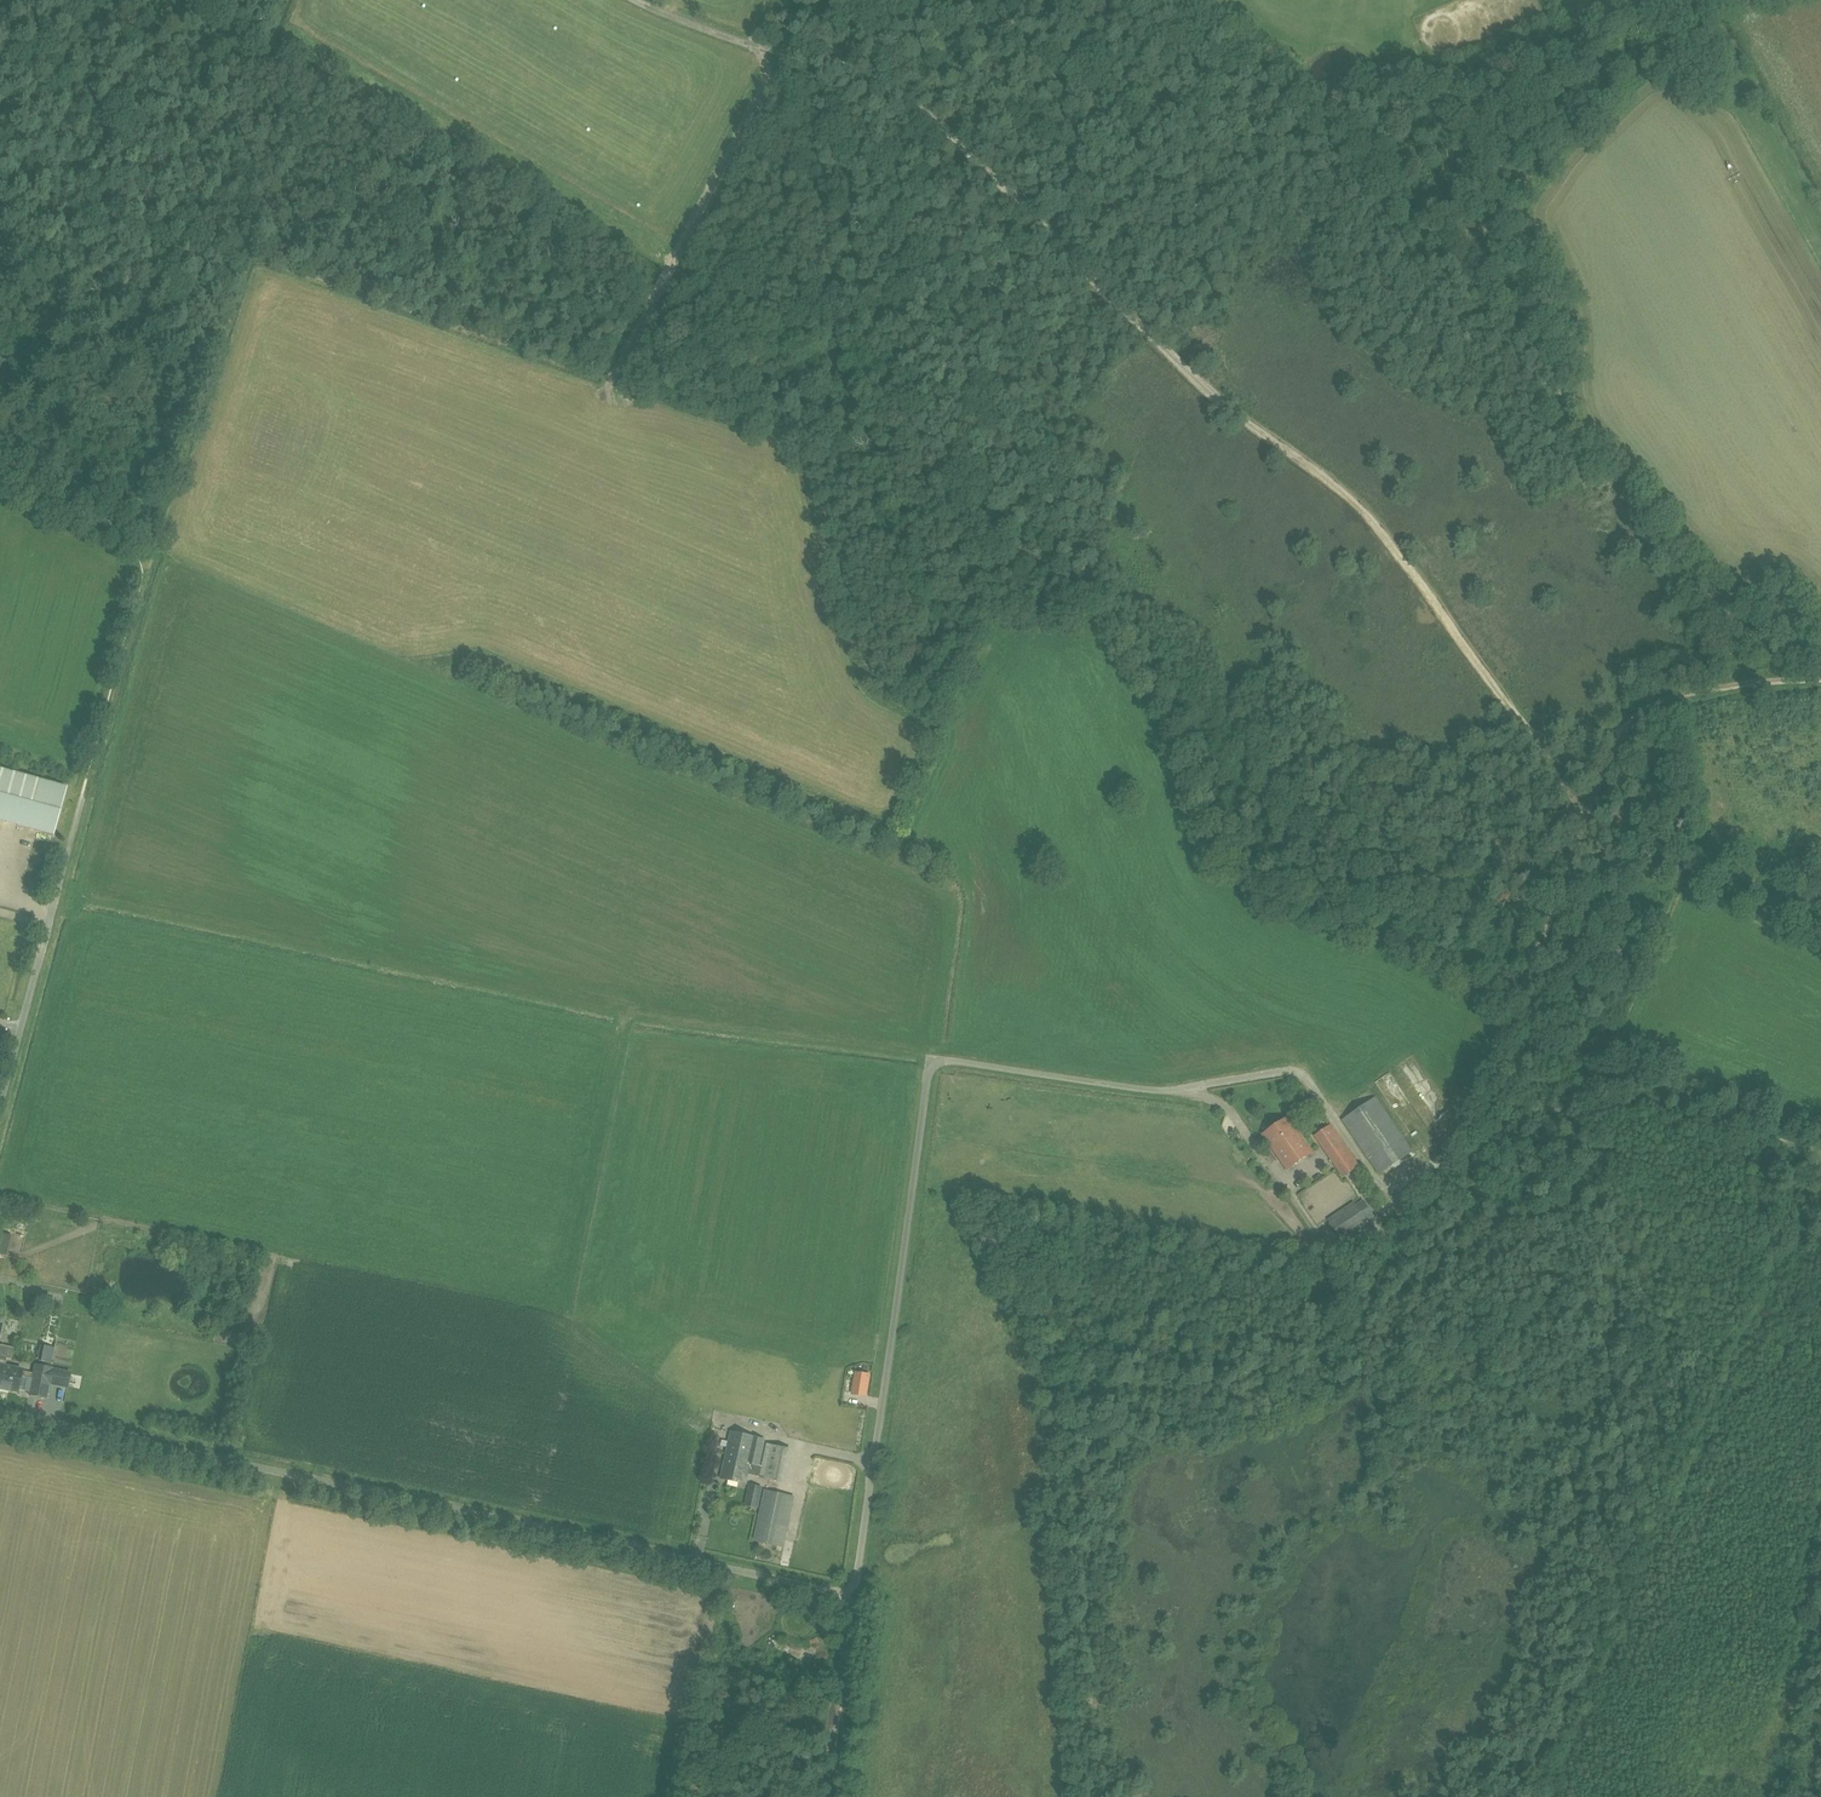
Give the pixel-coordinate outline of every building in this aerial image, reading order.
[(54,833),(67,785),(0,768),(0,819),(54,833)] [(26,835),(25,841),(39,845),(40,838),(26,835)] [(1415,1067),(1419,1073),(1428,1068),(1424,1062),(1415,1067)] [(1412,1151),(1376,1097),(1342,1120),(1379,1174),(1412,1151)] [(1288,1169),(1312,1152),(1288,1117),(1263,1134),(1288,1169)] [(1358,1166),(1331,1125),(1316,1134),(1344,1176),(1358,1166)] [(1340,1237),(1366,1219),(1354,1201),(1328,1219),(1340,1237)] [(6,1256),(8,1249),(9,1243),(1,1241),(0,1244),(0,1254),(6,1256)] [(7,1359),(11,1360),(14,1348),(0,1345),(0,1357),(7,1359)] [(55,1348),(44,1346),(41,1360),(52,1363),(55,1348)] [(0,1357),(0,1388),(18,1392),(21,1376),(33,1378),(29,1394),(47,1398),(50,1384),(68,1387),(71,1372),(35,1365),(34,1373),(22,1371),(22,1369),(6,1366),(7,1359),(0,1357)] [(866,1396),(869,1374),(856,1372),(853,1394),(866,1396)] [(753,1437),(731,1432),(721,1478),(747,1484),(749,1473),(761,1475),(760,1477),(780,1482),(787,1448),(767,1444),(762,1466),(759,1465),(765,1439),(753,1436),(753,1437)] [(784,1547),(786,1535),(787,1535),(795,1497),(767,1491),(758,1529),(759,1529),(756,1541),(784,1547)]
